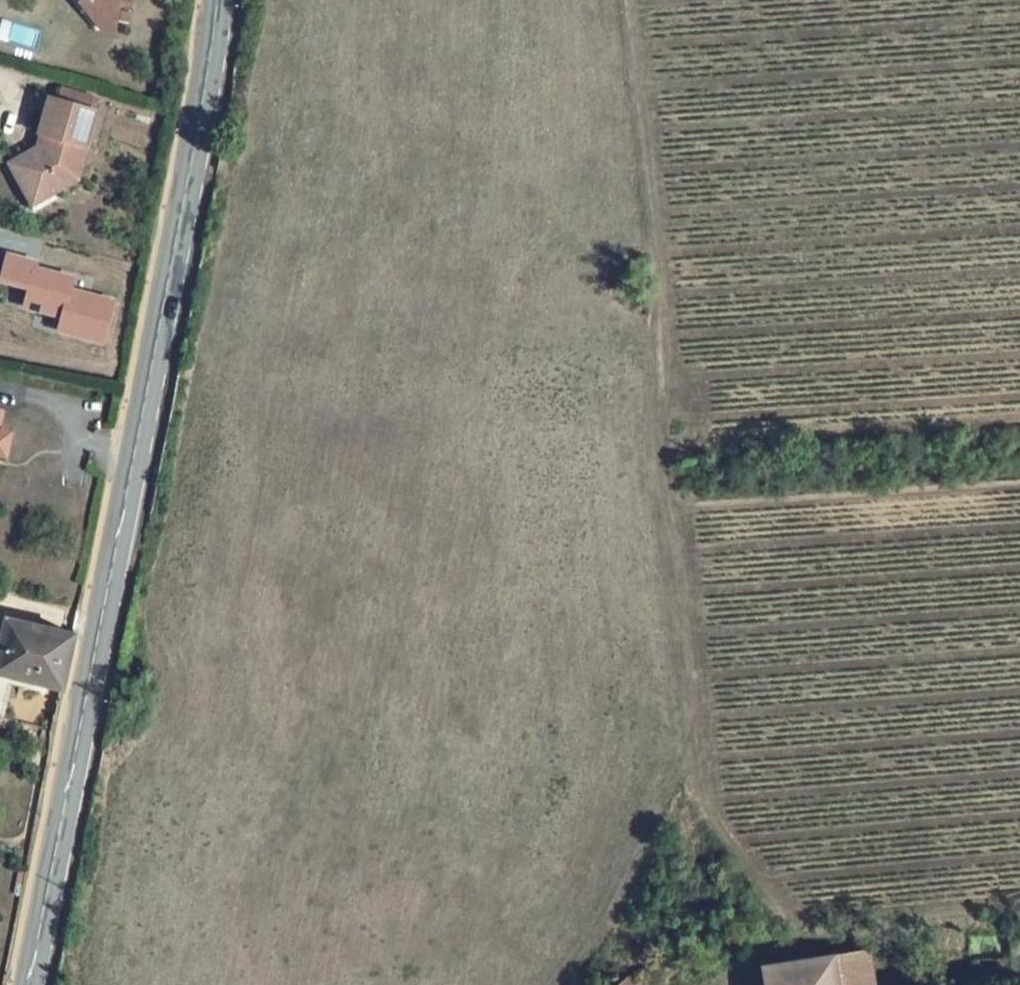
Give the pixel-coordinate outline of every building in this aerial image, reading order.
[(79,5),(98,31),(113,32),(116,2),(129,3),(130,0),(85,0),(79,5)] [(59,87),(56,98),(92,107),(95,95),(59,87)] [(94,110),(48,97),(39,134),(46,137),(44,144),(39,142),(38,149),(11,163),(28,194),(26,196),(35,212),(57,199),(55,195),(78,180),(87,147),(85,146),(94,110)] [(1,464),(6,465),(10,441),(0,439),(0,470),(1,464)] [(0,612),(0,670),(59,682),(71,628),(0,612)] [(747,926),(734,937),(772,980),(785,968),(747,926)]
